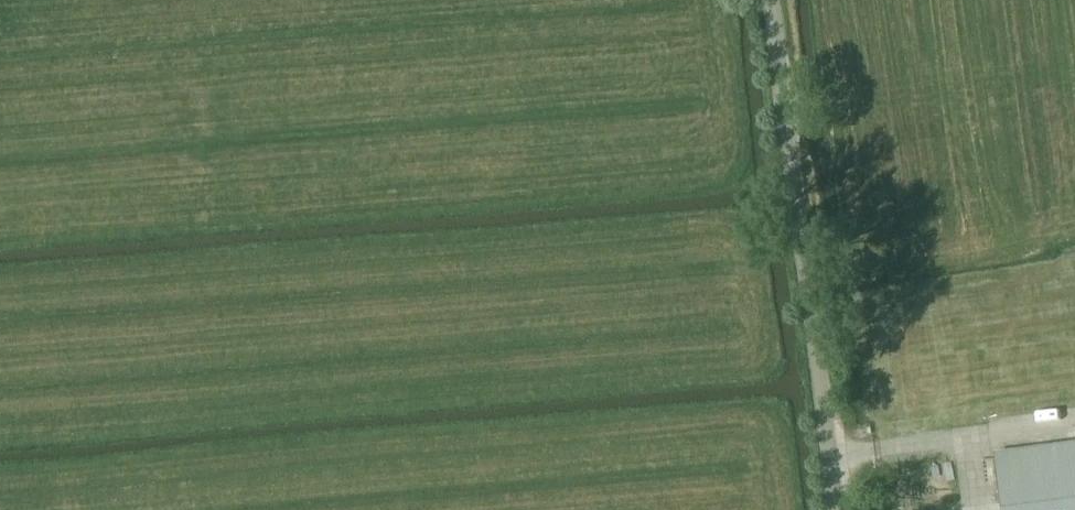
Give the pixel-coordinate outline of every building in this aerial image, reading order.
[(1004,509),(1074,509),(1074,444),(997,454),(1004,509)]
